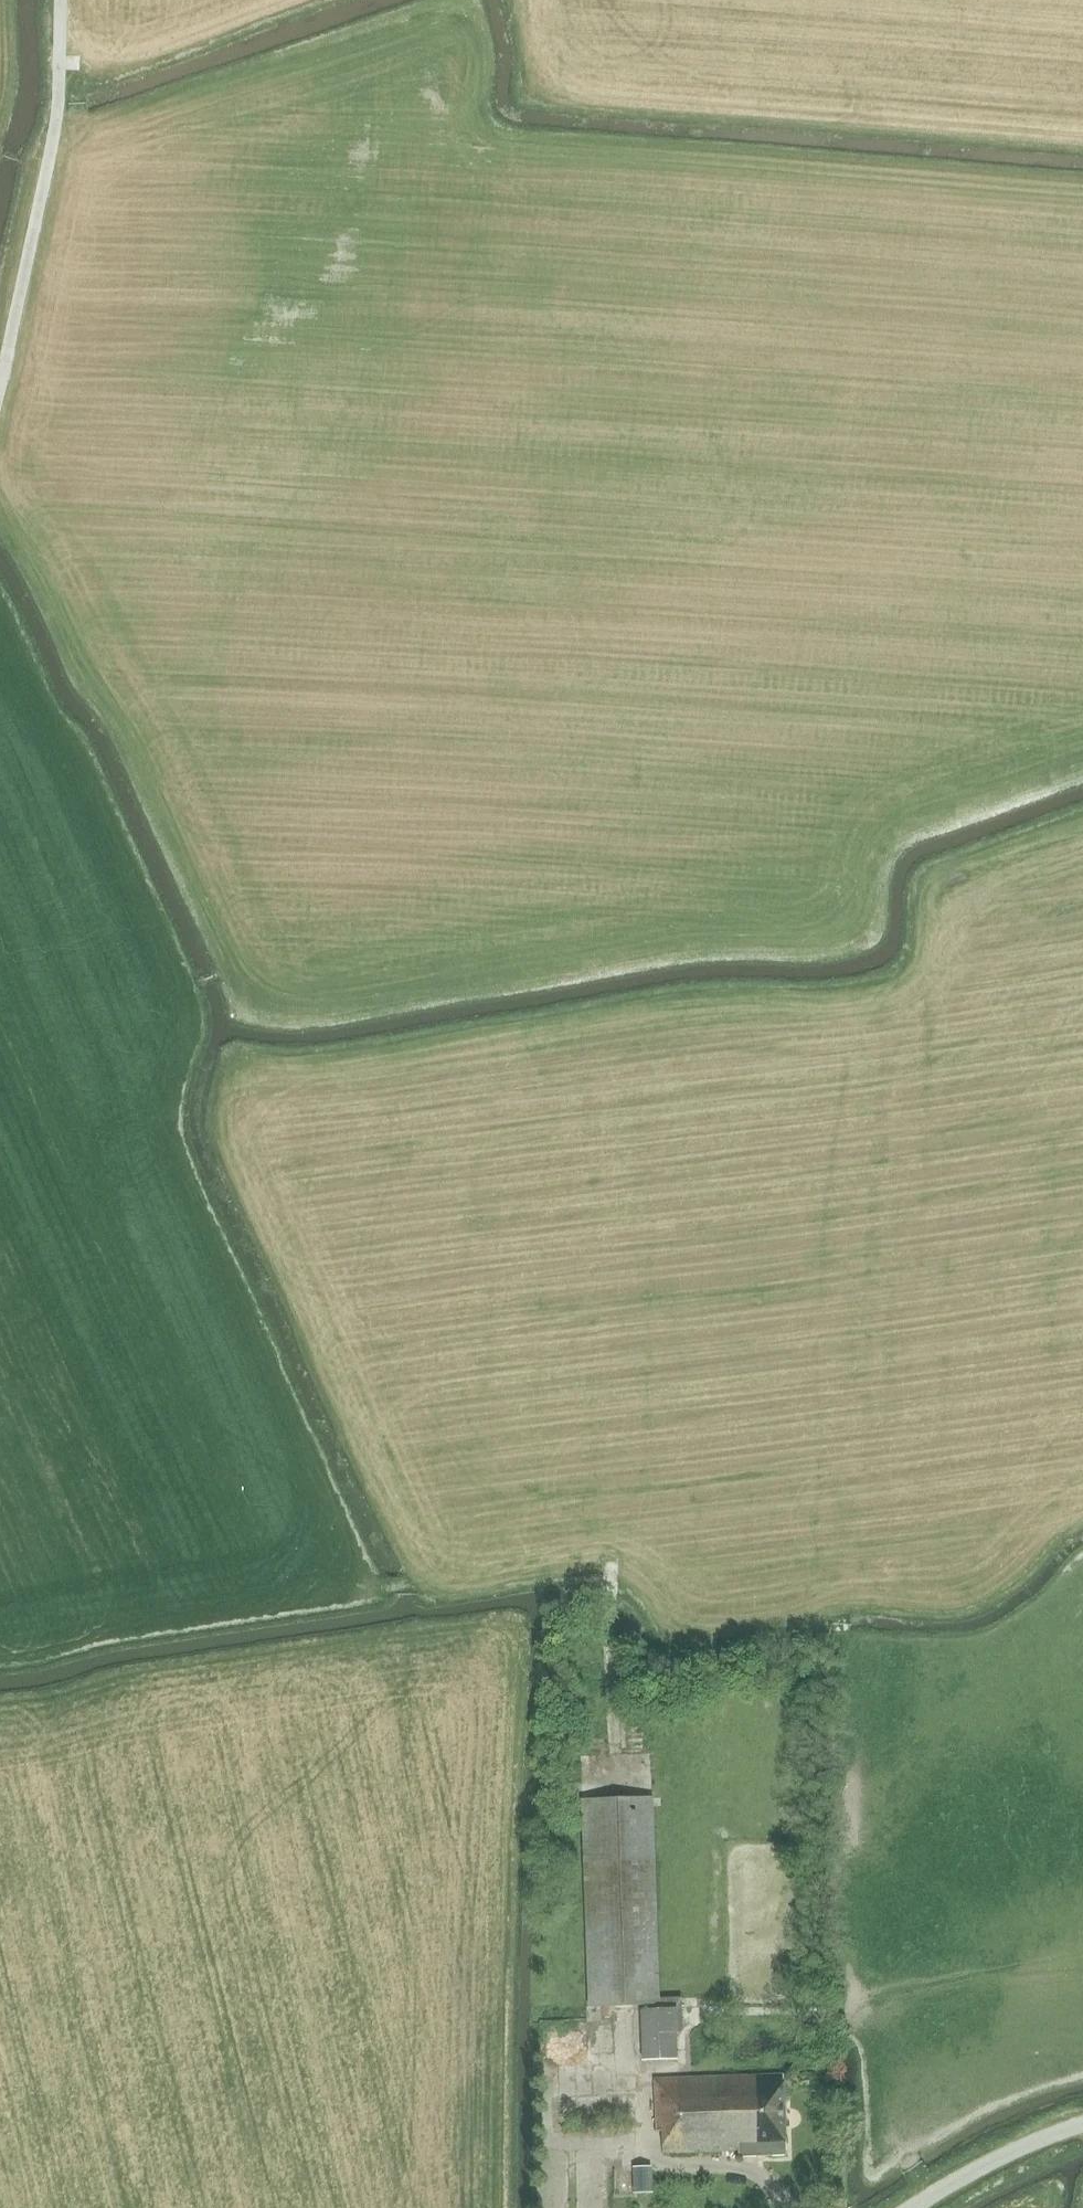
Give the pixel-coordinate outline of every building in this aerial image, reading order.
[(589,2007),(635,2005),(647,2004),(647,2009),(641,2009),(643,2061),(677,2059),(676,2030),(682,2030),(681,1998),(659,1999),(652,1797),(582,1800),(589,2007)] [(739,2157),(786,2155),(782,2075),(656,2079),(657,2131),(662,2131),(663,2153),(739,2150),(739,2157)] [(635,2193),(652,2192),(651,2167),(634,2168),(635,2193)]
